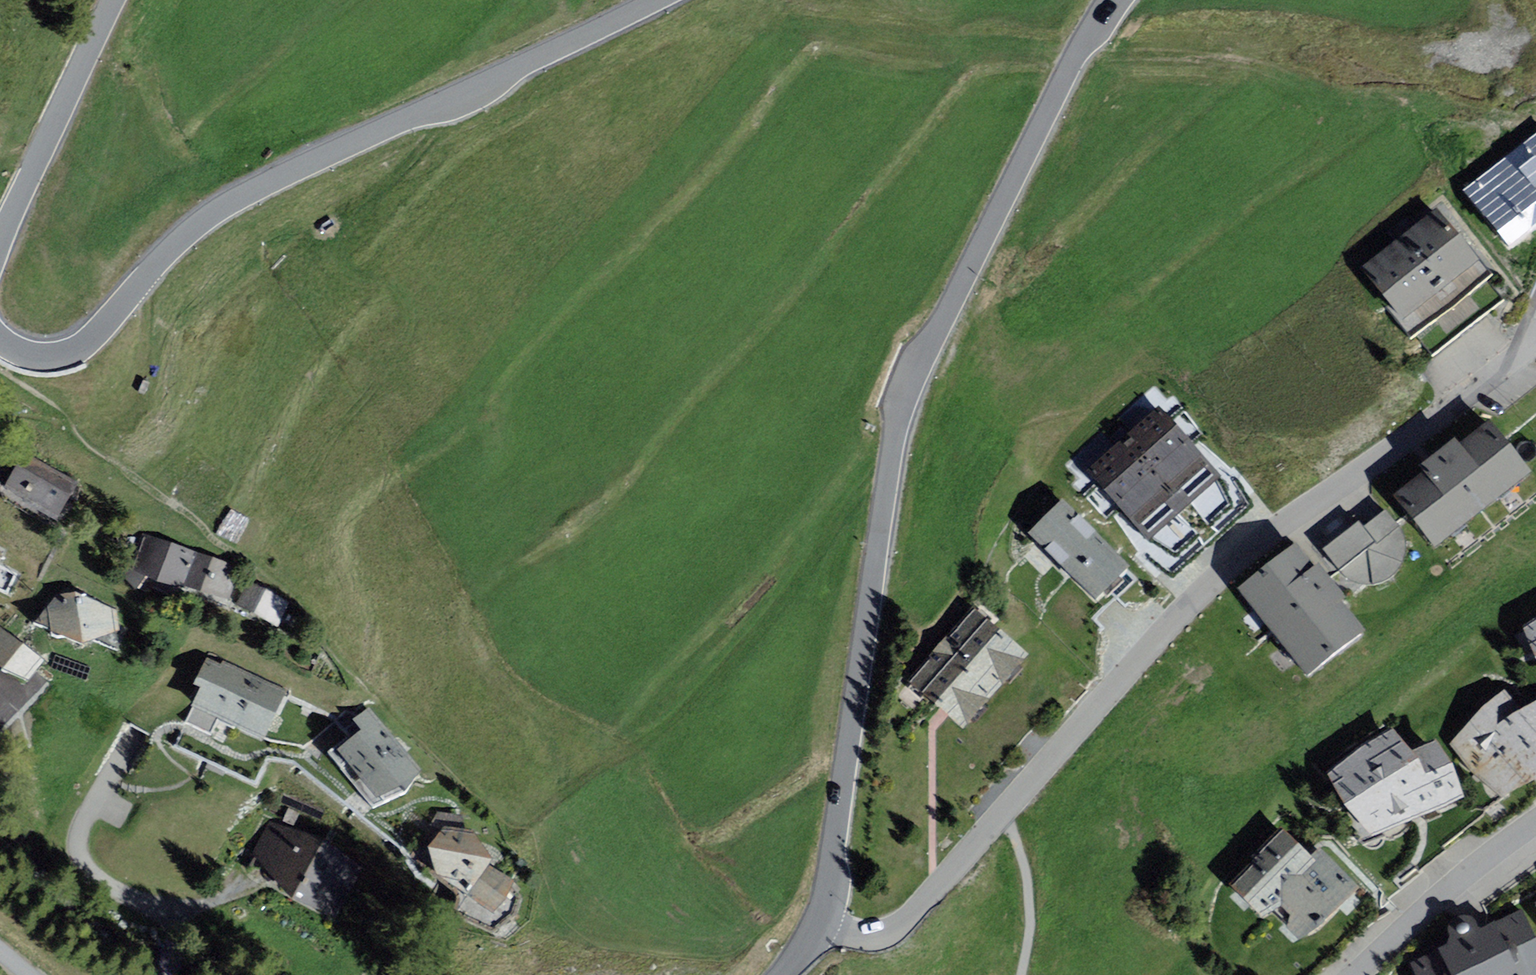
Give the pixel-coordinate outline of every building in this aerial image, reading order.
[(1437,207),(1358,269),(1412,337),(1416,333),(1434,355),(1504,299),(1487,278),(1491,274),(1437,207)] [(1158,407),(1085,469),(1172,571),(1245,509),(1158,407)] [(1490,419),(1460,443),(1455,437),(1419,465),(1424,471),(1394,495),(1436,547),(1531,470),(1490,419)] [(24,452),(4,487),(26,500),(25,502),(57,520),(78,482),(24,452)] [(1062,499),(1029,534),(1097,597),(1130,563),(1062,499)] [(1359,519),(1322,548),(1339,570),(1353,581),(1373,584),(1384,581),(1394,573),(1402,562),(1406,544),(1400,526),(1385,509),(1363,526),(1359,519)] [(183,587),(184,584),(195,551),(147,534),(135,570),(183,587)] [(1364,628),(1341,600),(1346,596),(1318,561),(1313,565),(1294,541),(1238,587),(1308,674),(1364,628)] [(241,567),(195,551),(184,584),(229,600),(241,567)] [(290,601),(248,581),(236,605),(278,626),(290,601)] [(75,642),(119,630),(118,609),(77,591),(59,594),(53,599),(36,622),(75,642)] [(944,712),(962,728),(1028,653),(973,606),(907,680),(944,712)] [(1522,626),(1535,656),(1535,658),(1535,617),(1522,626)] [(2,668),(28,679),(45,660),(0,627),(0,667),(2,668)] [(194,684),(201,687),(185,722),(210,733),(218,716),(265,737),(286,689),(223,661),(222,664),(206,657),(194,684)] [(1523,708),(1504,689),(1481,707),(1450,743),(1469,770),(1503,797),(1535,779),(1535,701),(1523,708)] [(421,769),(370,706),(352,719),(361,728),(336,749),(376,798),(401,785),(405,791),(421,769)] [(1452,763),(1436,738),(1412,748),(1391,726),(1361,744),(1327,773),(1345,804),(1375,835),(1463,798),(1452,763)] [(336,915),(362,868),(324,839),(269,821),(252,855),(292,897),(336,915)] [(1254,859),(1228,883),(1263,920),(1280,904),(1291,916),(1287,927),(1300,941),(1358,887),(1319,846),(1310,855),(1282,825),(1250,855),(1254,859)] [(514,880),(489,864),(492,859),(474,829),(443,826),(428,845),(437,876),(493,913),(514,880)] [(1413,963),(1418,974),(1529,974),(1535,971),(1535,939),(1522,910),(1481,930),(1476,918),(1466,913),(1455,917),(1447,925),(1445,937),(1449,946),(1413,963)]
